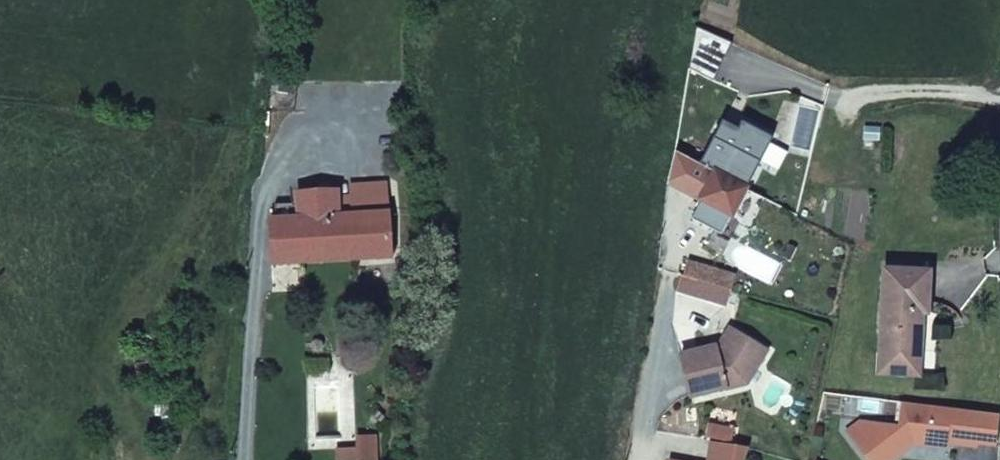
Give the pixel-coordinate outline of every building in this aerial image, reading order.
[(693,170),(715,122),(700,116),(677,163),(693,170)] [(732,215),(774,138),(742,121),(701,198),(732,215)] [(337,218),(388,215),(386,186),(351,189),(352,205),(337,205),(337,218)] [(336,191),(297,194),(298,203),(275,205),(276,220),(271,221),(273,263),(304,261),(391,255),(388,215),(337,218),(337,205),(336,191)] [(926,314),(929,272),(884,270),(880,355),(919,356),(922,314),(926,314)] [(671,274),(670,285),(719,298),(722,287),(671,274)] [(691,397),(747,383),(743,369),(757,366),(767,351),(730,329),(717,351),(716,347),(680,356),(691,397)] [(321,339),(317,338),(313,339),(311,342),(310,345),(311,349),(314,352),(318,353),(321,352),(325,349),(325,345),(324,341),(321,339)] [(919,356),(880,355),(879,374),(918,377),(919,356)] [(743,369),(747,383),(757,366),(743,369)] [(979,411),(900,400),(896,425),(858,420),(846,433),(867,459),(893,459),(906,449),(904,447),(908,444),(913,444),(945,448),(945,443),(975,446),(979,411)] [(733,431),(708,426),(706,436),(731,442),(733,431)] [(361,459),(373,459),(372,440),(359,441),(360,452),(361,459)]
